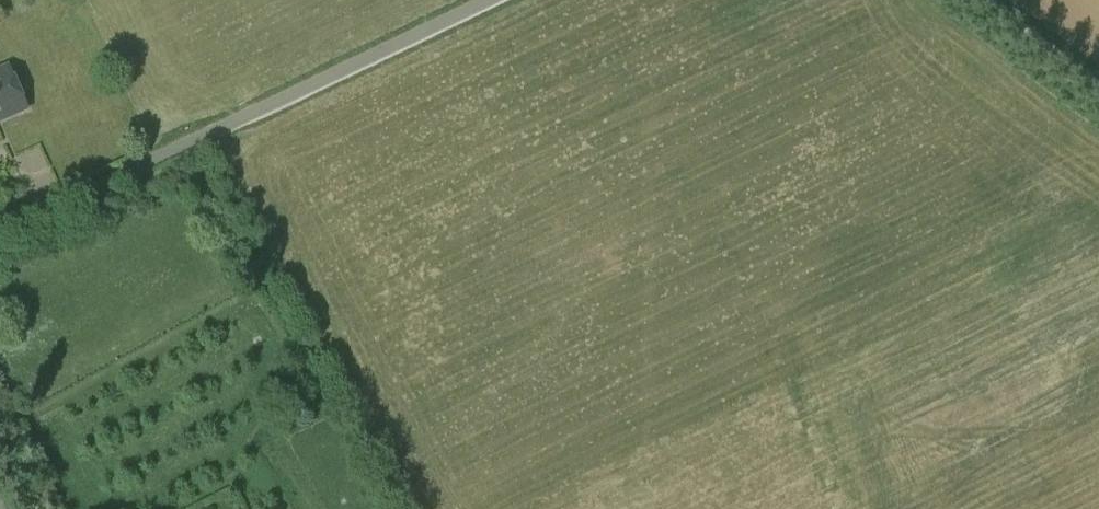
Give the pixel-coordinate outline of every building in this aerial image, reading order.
[(9,68),(0,72),(0,122),(28,109),(9,68)]
